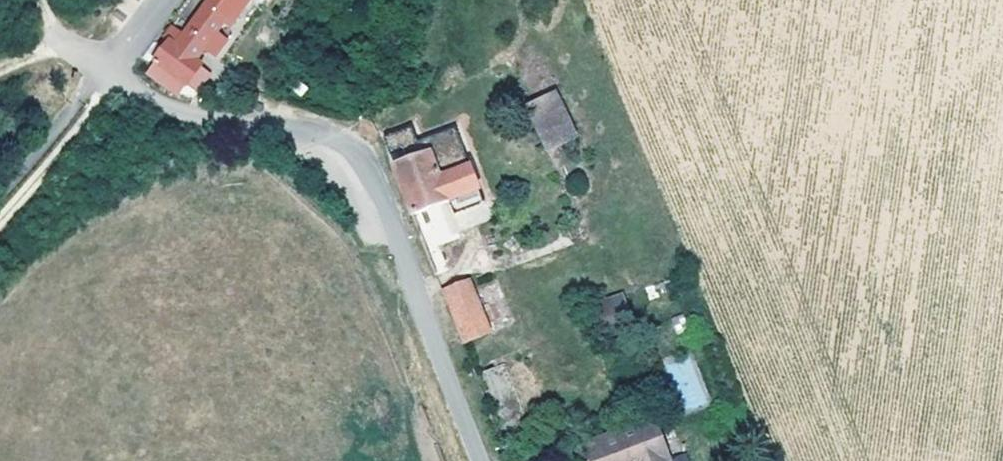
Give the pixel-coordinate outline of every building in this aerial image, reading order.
[(178,78),(196,92),(210,74),(194,61),(207,43),(220,53),(235,34),(222,24),(231,13),(213,0),(211,0),(176,46),(171,43),(157,62),(178,78)] [(231,13),(241,0),(213,0),(231,13)] [(149,76),(173,87),(178,78),(157,62),(149,76)] [(559,88),(525,101),(543,151),(577,138),(559,88)] [(396,169),(409,203),(446,188),(476,176),(456,127),(419,143),(413,128),(385,139),(392,155),(404,150),(410,164),(396,169)] [(476,176),(446,188),(451,201),(481,189),(476,176)] [(486,337),(465,282),(445,290),(466,344),(486,337)] [(635,326),(623,292),(592,302),(603,336),(635,326)] [(692,349),(659,360),(677,416),(710,405),(692,349)] [(508,364),(487,367),(495,420),(516,417),(508,364)] [(653,418),(632,427),(585,448),(591,460),(669,460),(653,418)]
